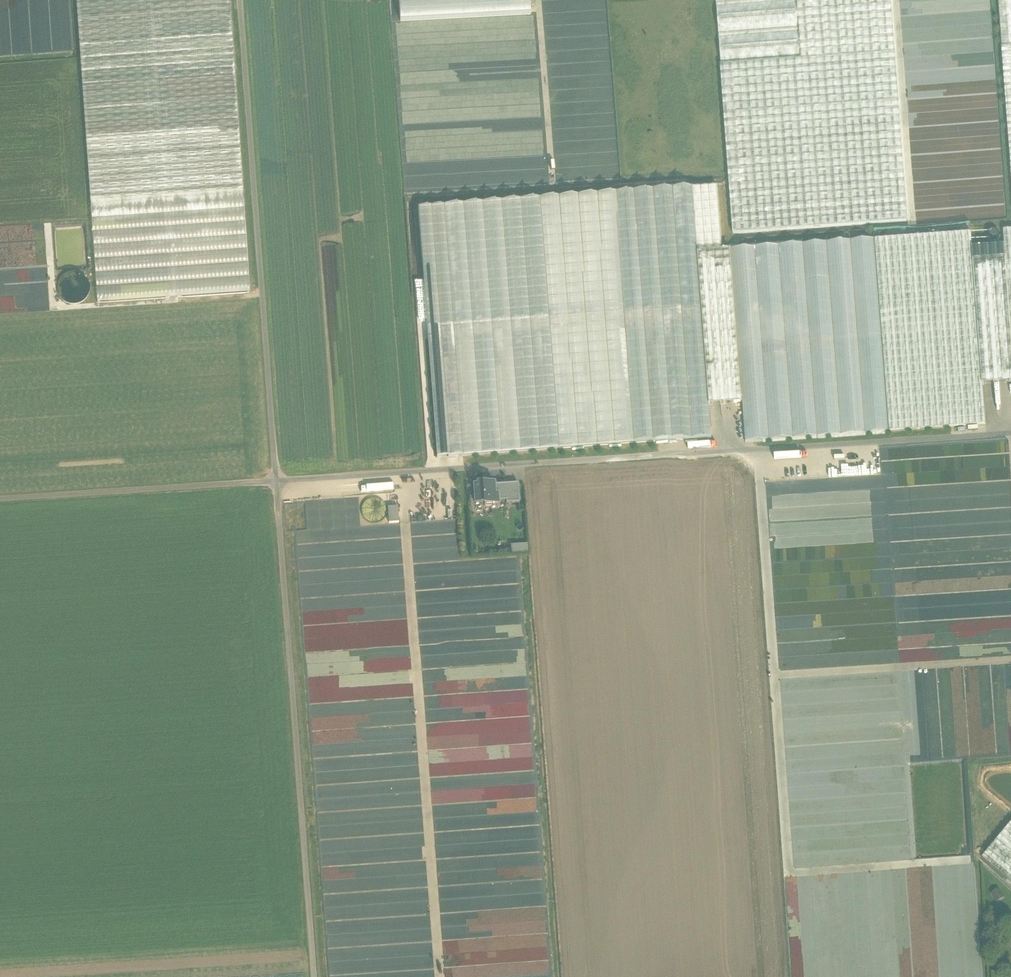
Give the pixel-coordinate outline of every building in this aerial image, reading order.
[(90,203),(243,192),(229,0),(76,0),(90,203)] [(399,21),(534,15),(533,0),(398,0),(399,21)] [(721,65),(895,52),(891,0),(716,0),(721,65)] [(1002,47),(1010,46),(1010,0),(998,0),(1002,47)] [(1002,47),(1010,162),(1010,46),(1002,47)] [(721,65),(720,65),(733,235),(907,221),(895,52),(721,65)] [(718,187),(693,189),(709,406),(742,403),(731,251),(722,251),(718,187)] [(693,189),(539,201),(558,451),(712,439),(709,406),(693,189)] [(243,192),(90,203),(97,304),(249,294),(243,192)] [(971,233),(875,240),(889,432),(985,425),(982,385),(972,249),(971,233)] [(875,240),(731,250),(742,403),(745,443),(889,432),(875,240)] [(972,249),(982,385),(1010,383),(1010,336),(1004,246),(972,249)] [(477,487),(473,488),(475,507),(484,506),(484,509),(499,508),(498,503),(498,498),(495,498),(494,487),(494,486),(489,487),(489,488),(484,488),(484,485),(477,485),(477,487)] [(518,486),(505,487),(506,503),(506,506),(519,505),(518,486)] [(505,487),(494,487),(495,498),(498,498),(498,503),(506,503),(505,487)] [(399,524),(399,508),(388,509),(389,525),(399,524)] [(431,512),(422,513),(423,522),(432,521),(431,512)] [(528,546),(511,547),(511,555),(529,554),(528,546)] [(982,858),(1010,882),(1010,823),(982,858)] [(991,892),(995,901),(1003,898),(1000,889),(991,892)]
